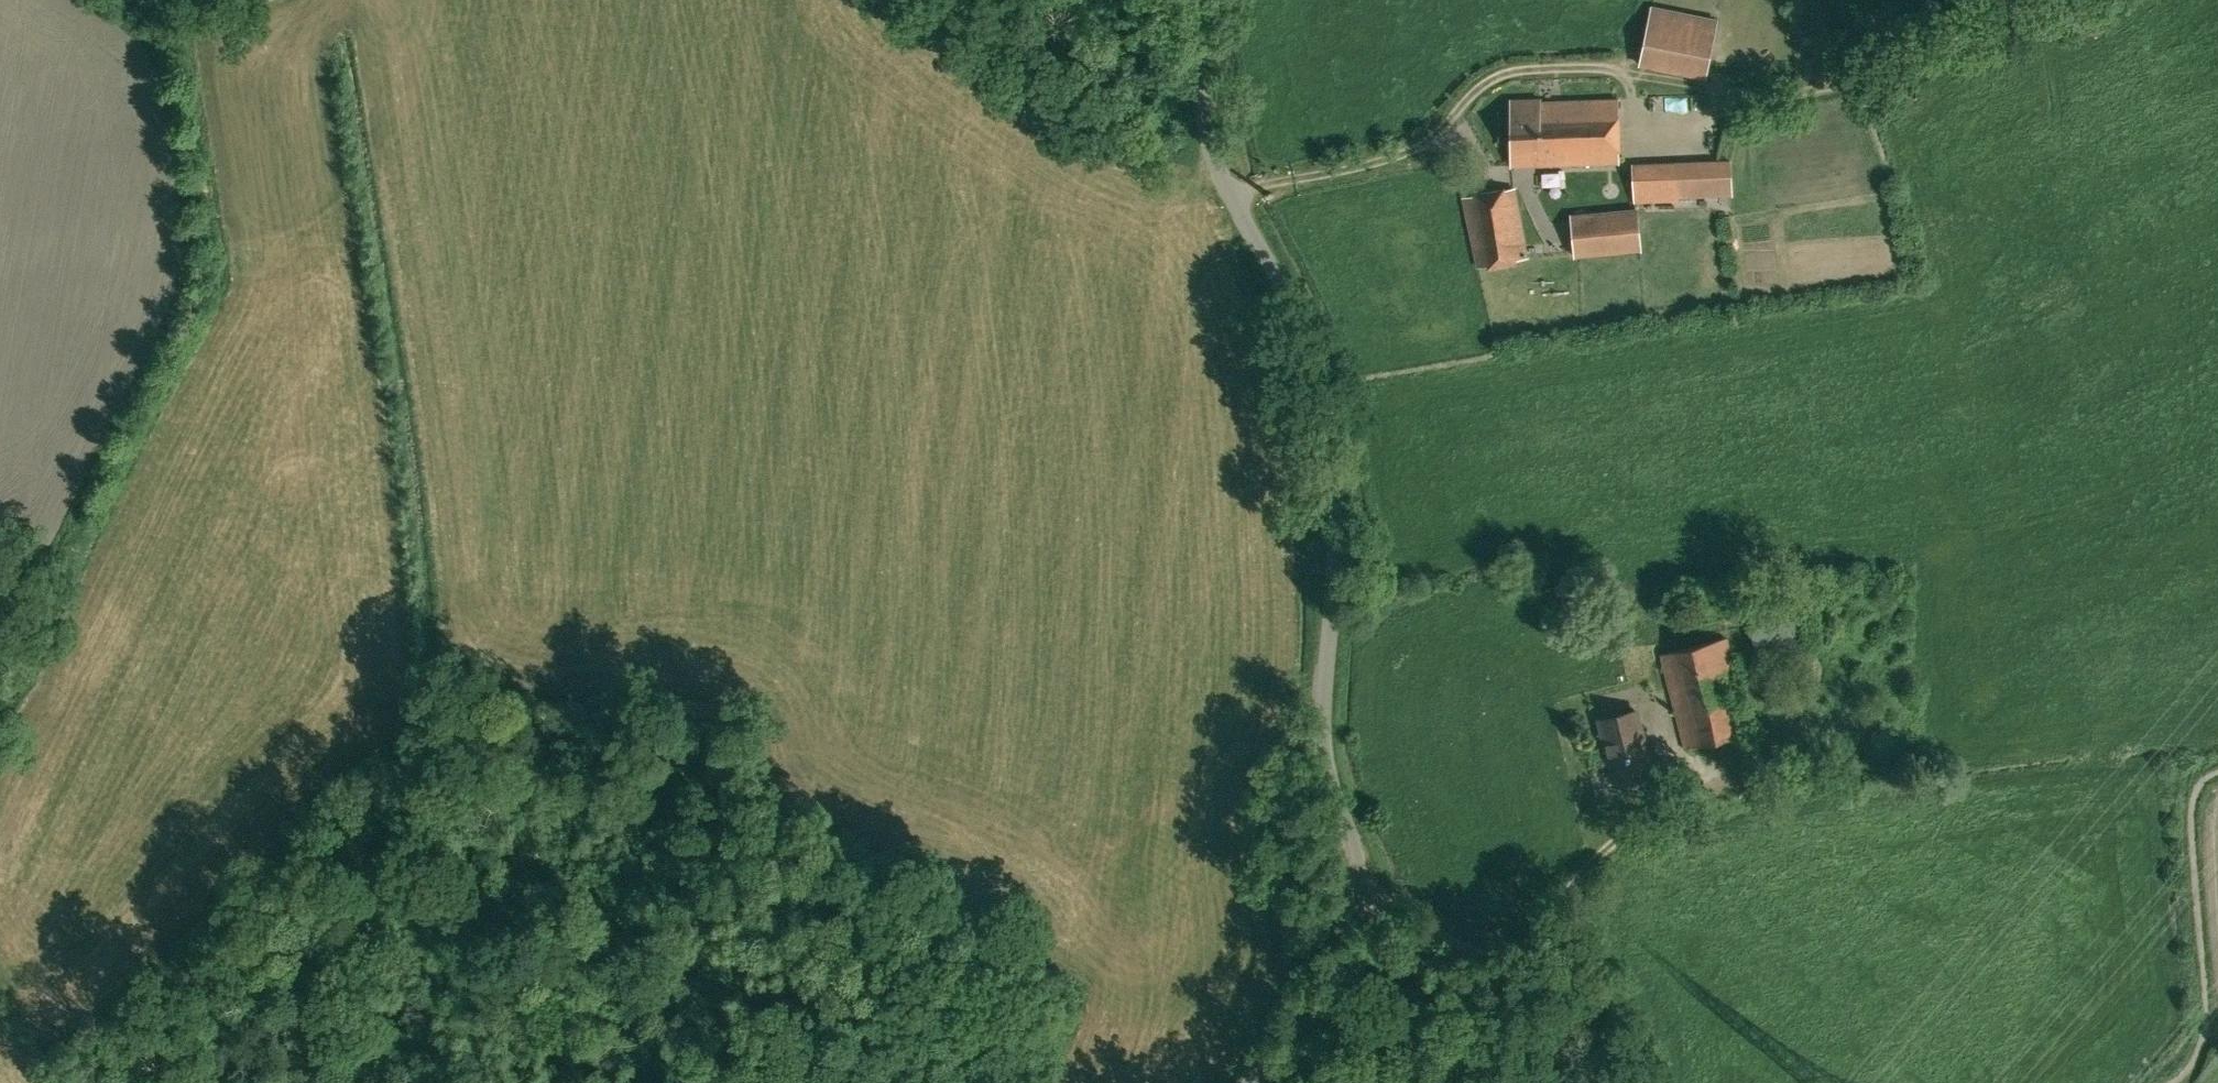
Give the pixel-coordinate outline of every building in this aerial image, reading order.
[(1652,7),(1641,64),(1706,77),(1717,20),(1652,7)] [(1805,36),(1804,26),(1804,23),(1802,23),(1795,24),(1795,36),(1805,36)] [(1510,100),(1512,165),(1620,163),(1618,99),(1540,101),(1540,99),(1510,100)] [(1633,164),(1634,199),(1678,198),(1678,196),(1731,194),(1731,162),(1633,164)] [(1464,198),(1478,266),(1528,257),(1514,189),(1464,198)] [(1641,248),(1638,209),(1572,215),(1576,254),(1641,248)] [(1750,614),(1758,652),(1807,642),(1797,592),(1732,606),(1734,617),(1750,614)] [(1662,654),(1686,747),(1748,731),(1737,687),(1740,686),(1728,637),(1662,654)] [(1600,719),(1615,783),(1652,774),(1636,710),(1600,719)]
